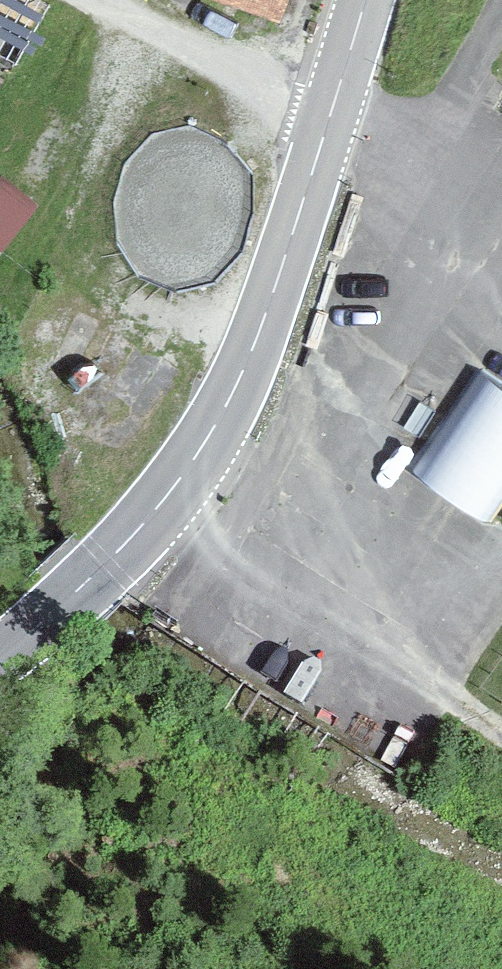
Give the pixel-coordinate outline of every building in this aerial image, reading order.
[(285,0),(248,0),(279,14),(285,0)] [(0,188),(0,237),(27,202),(3,184),(0,188)] [(501,496),(501,377),(482,363),(413,463),(489,515),(501,496)]
